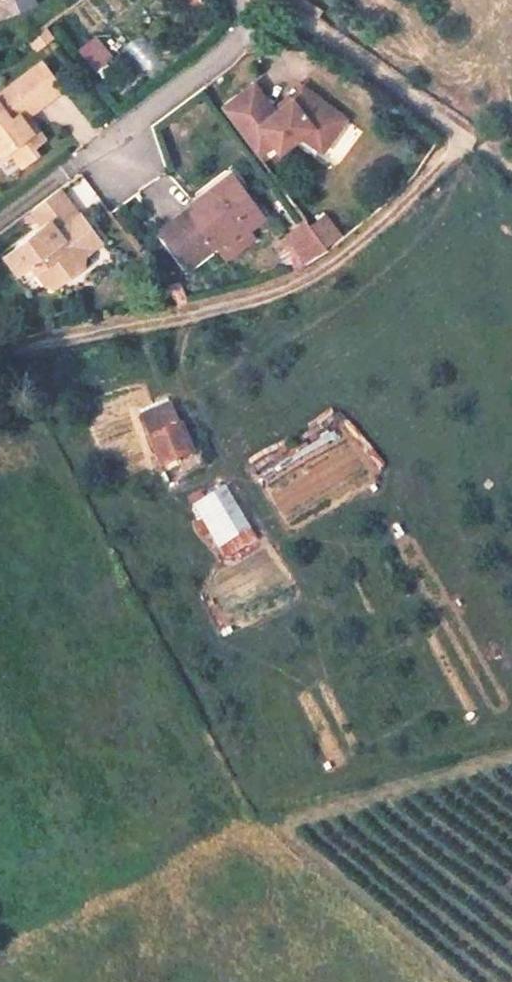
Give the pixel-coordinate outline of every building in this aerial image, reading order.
[(18,0),(0,0),(0,22),(23,15),(18,0)] [(178,16),(194,0),(166,0),(178,16)] [(74,48),(98,79),(117,64),(93,33),(74,48)] [(17,126),(34,114),(38,119),(62,102),(44,75),(0,105),(0,162),(5,159),(16,176),(34,164),(30,158),(40,151),(33,140),(28,143),(17,126)] [(257,88),(226,113),(241,133),(265,163),(280,151),(287,159),(308,143),(331,154),(354,121),(305,87),(295,105),(298,109),(289,115),(286,112),(279,117),(257,88)] [(295,105),(286,112),(289,115),(298,109),(295,105)] [(84,209),(98,199),(83,177),(69,187),(84,209)] [(268,220),(237,181),(210,201),(215,208),(167,245),(194,277),(221,256),(248,235),(268,220)] [(105,251),(94,236),(88,241),(79,230),(83,226),(61,199),(32,221),(44,235),(6,265),(19,284),(32,274),(40,282),(49,295),(63,296),(87,277),(89,263),(105,251)] [(319,233),(335,255),(344,249),(351,243),(334,222),(319,233)] [(319,233),(315,228),(298,242),(318,267),(335,255),(319,233)] [(248,235),(221,256),(233,271),(259,250),(248,235)] [(40,282),(32,274),(19,284),(26,293),(40,282)] [(186,431),(174,402),(141,417),(154,444),(186,431)] [(199,463),(186,431),(154,444),(151,445),(165,478),(199,463)] [(219,483),(186,505),(226,562),(258,540),(219,483)]
